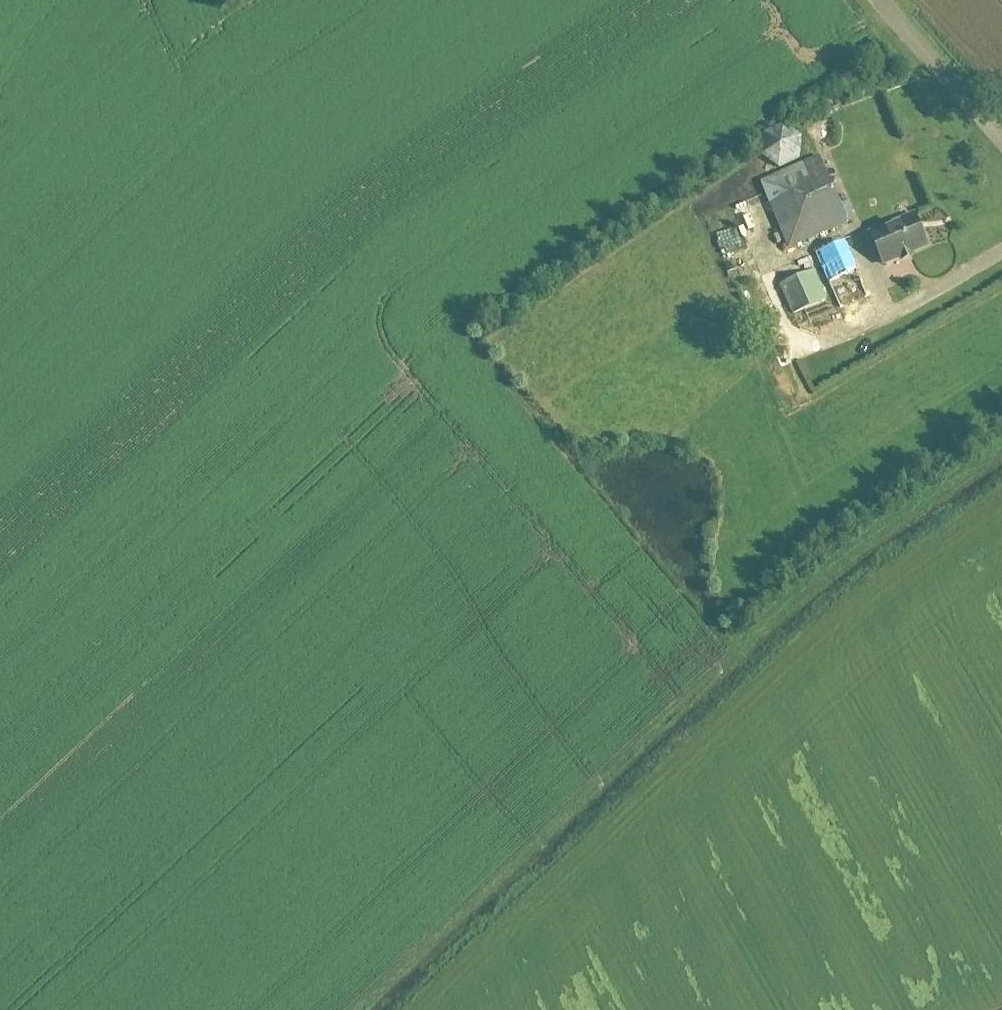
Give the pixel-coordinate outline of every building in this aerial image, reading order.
[(798,160),(801,138),(783,124),(762,133),(761,156),(778,169),(798,160)] [(789,249),(848,223),(819,157),(760,183),(789,249)] [(883,265),(927,246),(914,214),(870,233),(883,265)] [(838,309),(869,298),(844,240),(814,253),(838,309)] [(793,314),(826,300),(813,270),(780,285),(793,314)]
